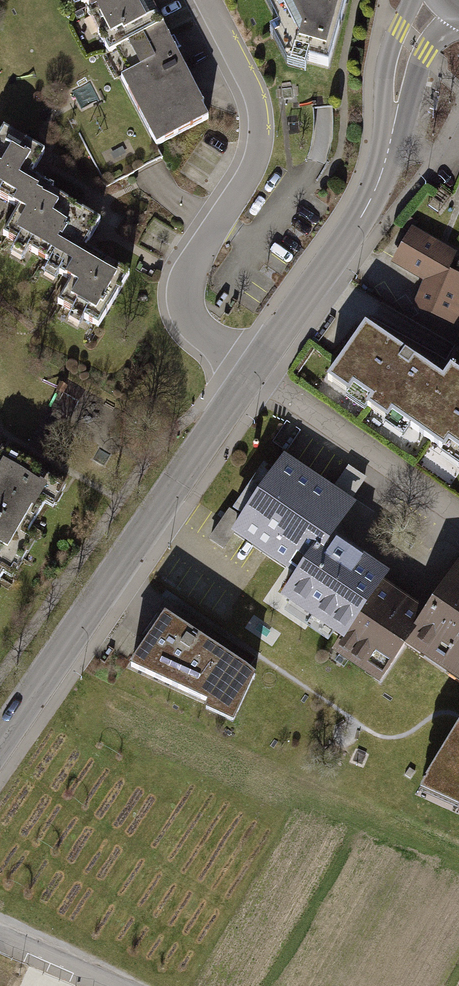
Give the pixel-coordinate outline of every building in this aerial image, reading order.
[(110,57),(133,46),(159,33),(143,0),(82,0),(110,57)] [(278,27),(270,31),(287,66),(305,71),(308,61),(328,66),(346,0),(265,0),(278,27)] [(159,33),(133,46),(148,77),(128,87),(161,156),(220,127),(172,27),(159,33)] [(64,265),(71,253),(82,233),(67,225),(72,215),(57,207),(63,195),(40,182),(53,159),(4,132),(0,139),(0,193),(26,207),(11,235),(64,265)] [(411,232),(396,260),(430,279),(418,309),(458,326),(458,276),(448,272),(453,257),(411,232)] [(107,332),(133,285),(137,278),(93,254),(88,262),(71,253),(64,265),(80,273),(61,307),(107,332)] [(365,325),(327,379),(406,433),(410,427),(458,460),(458,374),(451,368),(443,379),(365,325)] [(66,481),(5,446),(0,455),(0,570),(2,567),(10,571),(29,540),(23,536),(44,500),(52,505),(66,481)] [(365,515),(290,465),(239,541),(302,583),(287,605),(353,648),(393,587),(397,582),(344,547),(365,515)] [(393,587),(353,648),(343,663),(393,697),(418,659),(458,686),(458,576),(434,614),(393,587)] [(249,676),(160,617),(125,666),(203,702),(199,710),(227,722),(249,676)] [(454,724),(415,793),(458,812),(458,727),(454,724)]
